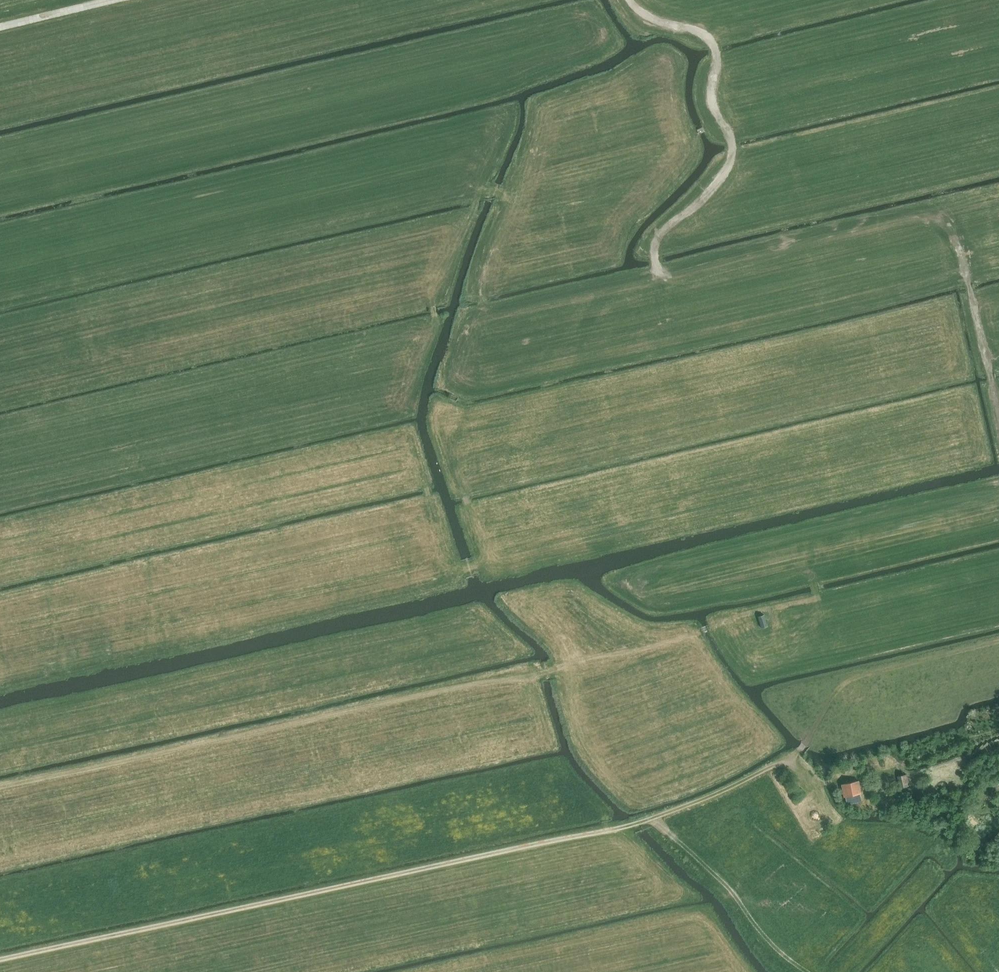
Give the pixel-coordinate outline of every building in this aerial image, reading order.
[(755,617),(764,646),(776,644),(768,614),(755,617)] [(864,687),(849,691),(852,704),(868,699),(864,687)] [(906,774),(897,775),(900,787),(901,787),(908,785),(906,774)] [(844,797),(861,794),(858,781),(841,785),(844,797)]
